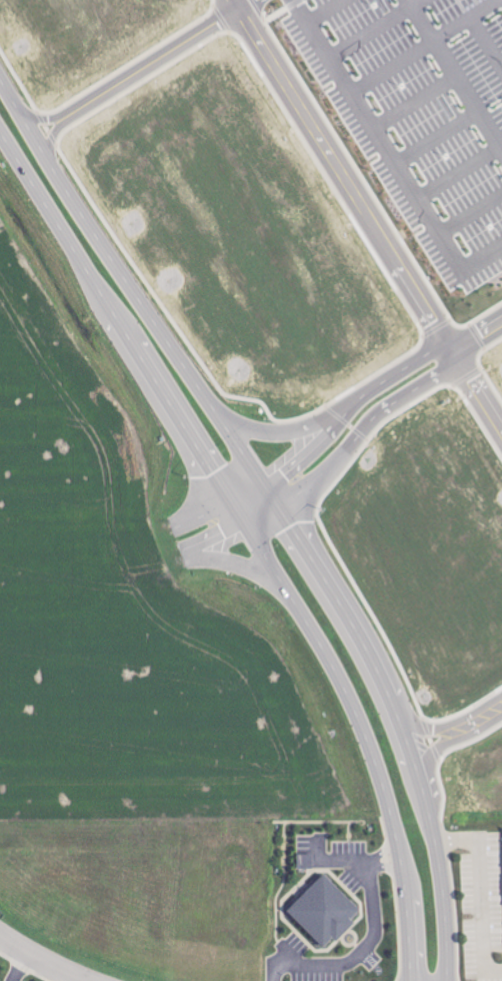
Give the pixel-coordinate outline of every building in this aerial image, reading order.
[(314,869),(314,854),(299,854),(299,869),(314,869)] [(289,911),(326,947),(335,938),(338,941),(357,923),(353,919),(362,910),(326,873),(289,911)]
